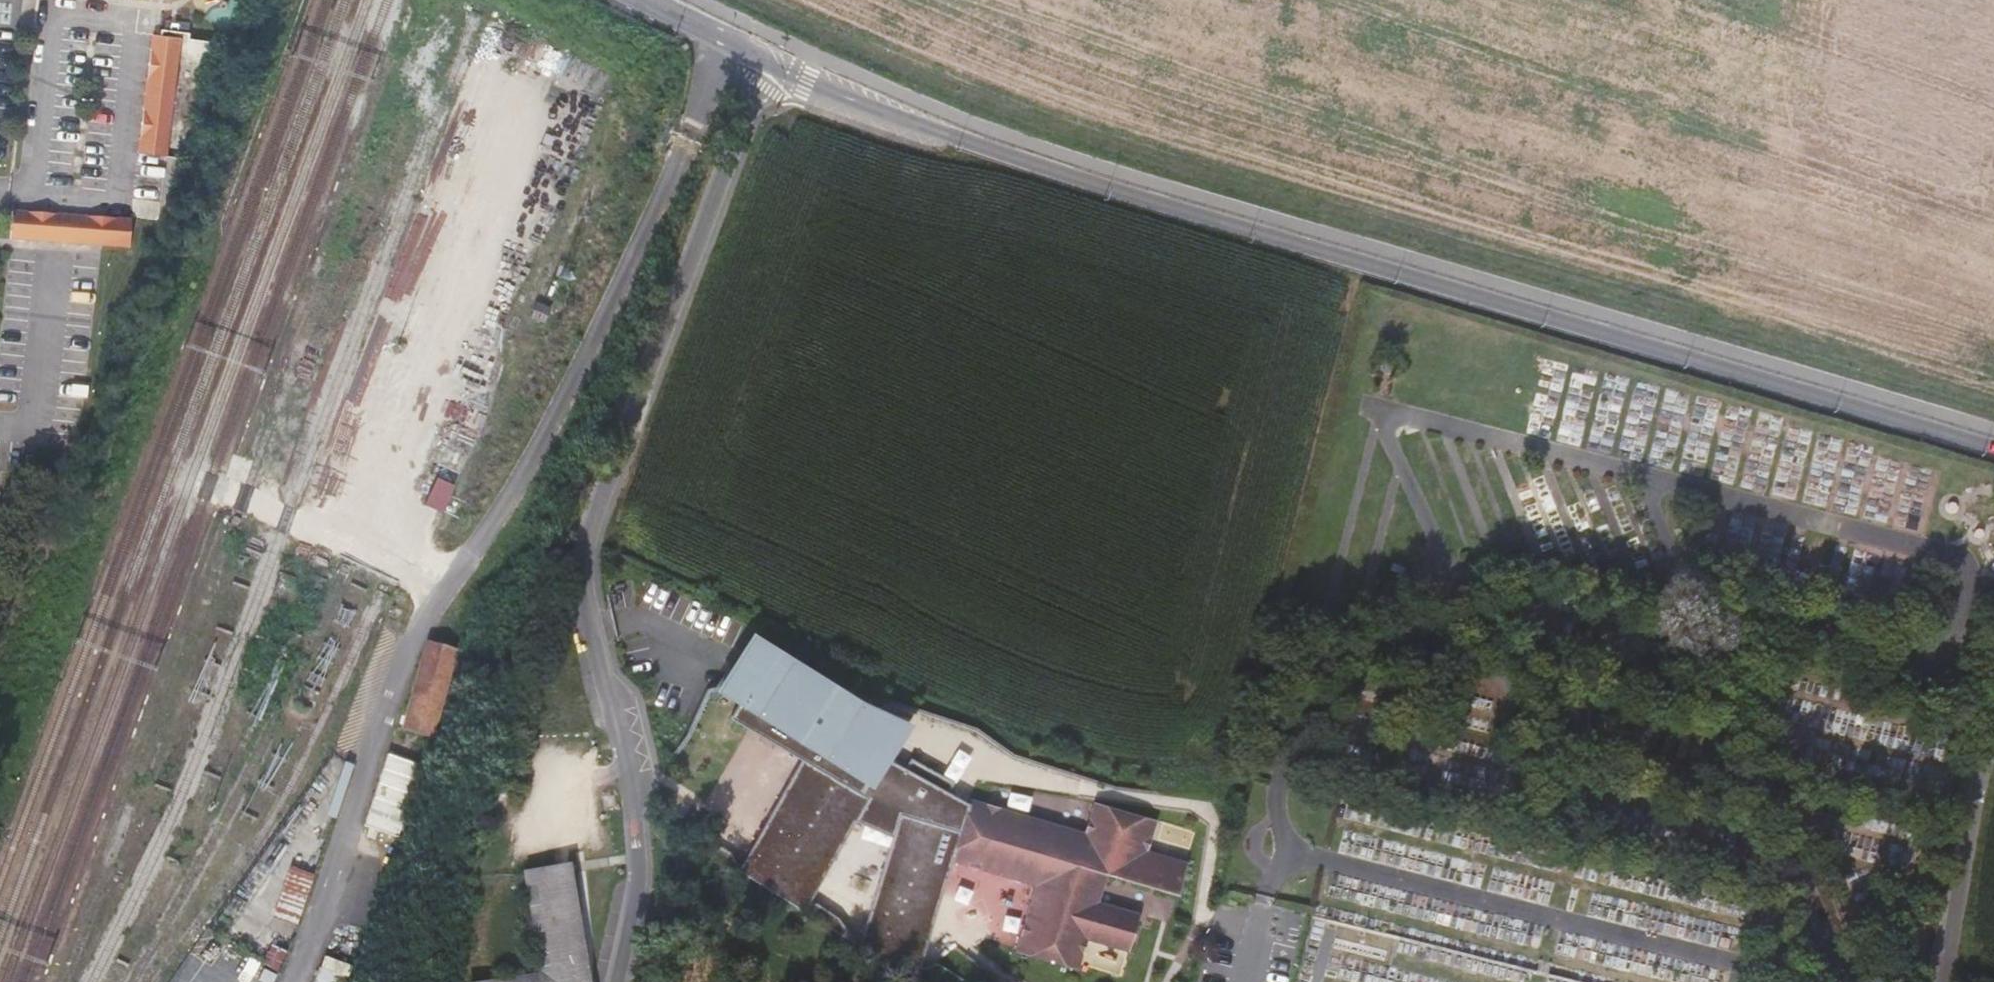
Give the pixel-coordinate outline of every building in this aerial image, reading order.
[(172,157),(185,37),(158,34),(144,154),(172,157)] [(137,225),(53,215),(17,211),(14,239),(49,243),(133,253),(137,225)] [(883,755),(904,719),(757,631),(716,693),(738,707),(733,716),(804,759),(749,858),(813,901),(858,820),(895,837),(867,937),(923,974),(954,863),(1038,887),(1019,951),(1082,969),(1090,941),(1131,953),(1143,913),(1103,902),(1111,875),(1181,895),(1190,863),(1149,851),(1158,820),(1096,801),(1086,833),(972,799),(970,804),(950,793),(956,783),(913,759),(907,769),(883,755)] [(435,649),(414,725),(444,735),(466,658),(435,649)] [(368,824),(401,835),(425,765),(392,754),(368,824)] [(275,918),(298,926),(315,877),(292,869),(275,918)] [(566,870),(521,879),(539,979),(525,981),(587,981),(566,870)] [(356,965),(328,955),(318,981),(350,981),(356,965)]
